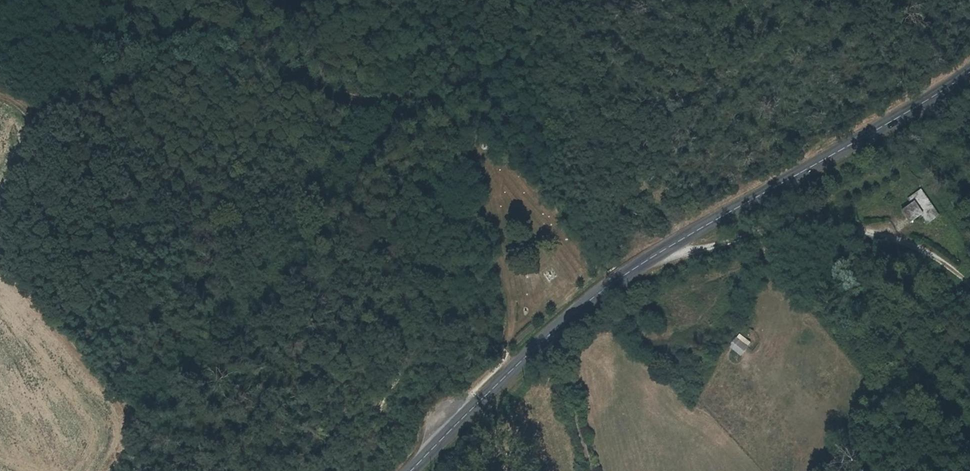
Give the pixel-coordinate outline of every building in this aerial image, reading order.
[(938,215),(920,189),(907,199),(911,204),(901,211),(909,223),(919,216),(925,224),(938,215)] [(552,268),(543,273),(548,281),(556,276),(552,268)] [(740,355),(750,341),(737,331),(727,345),(740,355)]
